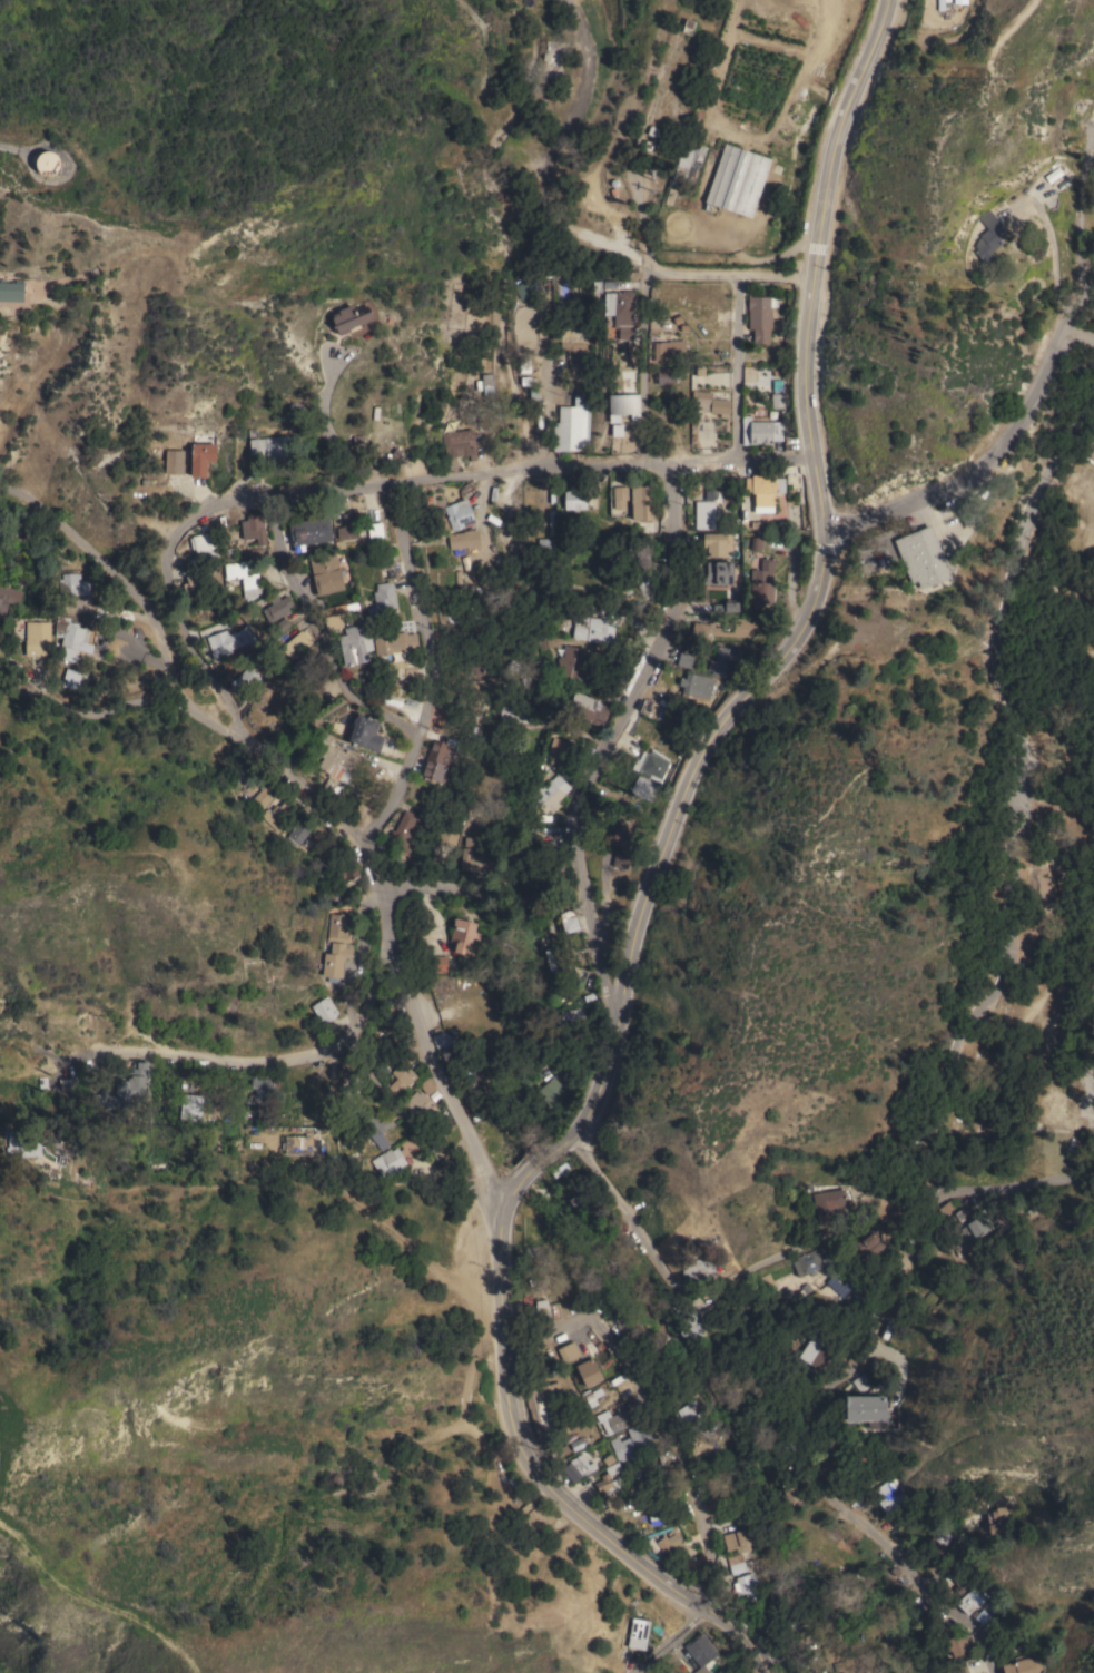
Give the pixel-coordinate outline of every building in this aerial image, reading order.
[(709,206),(757,218),(771,157),(723,146),(709,206)] [(53,175),(51,175),(50,176),(48,176),(46,176),(43,175),(41,174),(40,173),(39,170),(38,169),(37,167),(37,165),(37,163),(37,160),(38,159),(39,157),(40,155),(41,154),(43,152),(46,152),(47,151),(49,151),(51,152),(53,152),(56,154),(57,155),(58,157),(59,158),(60,160),(60,163),(60,165),(60,167),(59,168),(58,170),(57,173),(56,174),(53,175)] [(73,154),(55,155),(55,173),(74,172),(73,154)] [(1058,158),(1065,161),(1073,173),(1068,176),(1073,183),(1054,196),(1036,173),(1054,160),(1058,158)] [(980,237),(979,236),(988,228),(978,217),(989,209),(1008,233),(998,240),(1002,244),(992,252),(997,259),(987,267),(975,252),(977,249),(975,247),(977,240),(980,237)] [(23,302),(0,301),(0,278),(6,279),(6,282),(14,283),(14,279),(23,279),(23,283),(24,283),(23,302)] [(633,292),(632,337),(617,337),(617,328),(614,328),(614,315),(604,315),(604,293),(615,292),(622,292),(622,291),(633,292)] [(749,309),(748,309),(748,296),(752,296),(771,296),(771,297),(778,297),(778,307),(772,307),(771,329),(770,329),(770,344),(753,344),(753,329),(749,329),(749,309)] [(352,304),(355,311),(367,305),(372,317),(369,318),(371,321),(361,325),(361,327),(351,332),(349,331),(339,335),(337,331),(335,332),(333,326),(335,325),(332,318),(334,317),(333,314),(338,312),(339,315),(341,315),(338,309),(352,304)] [(552,328),(562,328),(562,323),(590,324),(589,343),(583,342),(582,361),(568,360),(568,350),(560,348),(561,341),(552,341),(552,328)] [(686,341),(686,351),(689,351),(689,362),(653,362),(653,343),(660,343),(660,342),(669,342),(669,341),(686,341)] [(676,368),(676,385),(657,385),(657,378),(656,378),(656,374),(658,374),(658,368),(676,368)] [(483,395),(483,386),(482,387),(482,374),(492,374),(492,381),(493,380),(494,394),(483,395)] [(712,392),(712,398),(722,398),(722,396),(728,397),(727,400),(730,400),(728,419),(720,417),(720,414),(710,413),(710,411),(701,410),(701,407),(691,406),(692,391),(712,392)] [(554,422),(559,422),(560,406),(574,406),(574,394),(590,394),(589,449),(585,449),(585,451),(553,450),(554,422)] [(640,394),(640,413),(609,414),(609,394),(640,394)] [(783,441),(773,441),(773,443),(751,443),(751,444),(742,444),(742,415),(751,415),(751,421),(753,421),(753,422),(783,422),(783,441)] [(443,459),(476,458),(475,431),(443,432),(443,459)] [(288,435),(290,456),(282,457),(282,461),(276,461),(276,459),(267,460),(266,456),(265,457),(262,457),(259,456),(258,459),(253,459),(252,457),(250,457),(249,449),(250,449),(249,439),(288,435)] [(216,444),(216,461),(207,461),(207,478),(191,476),(191,444),(216,444)] [(184,474),(165,474),(166,450),(184,450),(184,474)] [(775,475),(775,479),(785,479),(785,493),(772,493),(772,506),(755,506),(755,494),(751,494),(751,492),(745,492),(745,478),(751,478),(751,475),(775,475)] [(632,504),(631,504),(631,483),(635,483),(637,485),(650,485),(651,493),(654,493),(654,499),(651,499),(652,531),(642,531),(642,520),(632,521),(632,504)] [(694,530),(694,502),(704,502),(704,483),(721,483),(721,504),(714,504),(714,530),(694,530)] [(629,486),(629,500),(624,500),(624,509),(614,510),(613,486),(629,486)] [(564,510),(564,490),(587,490),(587,510),(564,510)] [(444,506),(466,499),(475,523),(466,526),(467,529),(464,530),(462,526),(452,531),(444,506)] [(343,514),(348,514),(347,512),(352,512),(352,513),(356,513),(357,526),(358,526),(359,538),(338,540),(337,528),(342,528),(341,526),(344,526),(343,514)] [(243,541),(240,516),(263,514),(265,547),(256,547),(256,540),(243,541)] [(292,547),(288,523),(329,516),(333,540),(292,547)] [(383,537),(368,538),(367,523),(382,522),(383,537)] [(950,577),(920,589),(917,580),(911,582),(894,540),(930,525),(950,577)] [(463,532),(463,531),(479,529),(481,548),(467,550),(467,547),(461,548),(461,550),(457,550),(457,549),(450,550),(447,534),(463,532)] [(732,552),(727,551),(727,558),(707,557),(707,548),(702,547),(703,533),(732,534),(732,552)] [(214,534),(191,538),(193,555),(217,551),(214,534)] [(627,558),(627,543),(648,542),(648,558),(627,558)] [(318,596),(317,594),(315,596),(309,575),(313,575),(309,560),(336,553),(339,569),(341,569),(345,589),(318,596)] [(775,559),(773,562),(775,562),(775,569),(773,569),(771,583),(775,583),(772,606),(750,603),(751,581),(750,581),(751,569),(760,570),(761,558),(775,559)] [(246,562),(247,574),(258,573),(259,582),(262,582),(263,592),(256,593),(257,596),(257,594),(258,597),(252,599),(253,600),(244,602),(243,589),(242,578),(226,579),(224,564),(246,562)] [(733,562),(733,584),(703,584),(703,577),(706,577),(706,572),(707,572),(707,562),(733,562)] [(211,568),(216,581),(191,589),(191,590),(185,592),(183,584),(188,582),(186,577),(211,568)] [(649,571),(659,592),(644,600),(634,579),(649,571)] [(81,573),(81,581),(90,581),(90,594),(75,594),(75,596),(59,596),(59,579),(62,579),(62,574),(81,573)] [(393,581),(396,606),(394,606),(395,617),(382,619),(381,618),(369,620),(366,609),(375,606),(374,592),(377,591),(376,584),(393,581)] [(4,617),(0,616),(0,583),(6,584),(4,585),(11,588),(7,599),(10,600),(4,617)] [(287,596),(293,606),(288,608),(290,611),(269,623),(262,610),(272,604),(268,598),(277,593),(280,599),(287,596)] [(725,604),(725,602),(741,602),(741,612),(713,612),(713,604),(725,604)] [(435,607),(440,607),(440,609),(456,604),(461,621),(440,626),(435,607)] [(343,627),(327,631),(324,618),(341,613),(343,627)] [(572,638),(575,614),(601,619),(617,621),(617,627),(615,627),(612,644),(572,638)] [(733,619),(756,620),(755,636),(751,636),(751,639),(732,638),(733,619)] [(26,621),(50,622),(50,655),(43,655),(43,656),(26,656),(26,621)] [(721,628),(718,643),(711,641),(710,643),(690,638),(693,622),(699,623),(699,622),(721,628)] [(88,644),(82,643),(81,651),(79,650),(76,662),(58,658),(67,623),(85,628),(85,627),(92,628),(88,644)] [(368,623),(374,650),(367,651),(369,661),(344,666),(338,636),(347,634),(347,632),(345,633),(344,628),(368,623)] [(227,630),(229,633),(235,631),(236,633),(253,627),(257,640),(231,649),(233,652),(219,657),(217,650),(211,651),(206,637),(227,630)] [(302,630),(303,632),(305,630),(312,637),(309,639),(313,642),(297,656),(294,651),(288,657),(280,648),(302,630)] [(374,636),(407,631),(407,634),(417,633),(418,648),(405,649),(405,652),(376,656),(374,636)] [(598,652),(591,682),(561,676),(556,659),(563,656),(565,646),(598,652)] [(745,652),(741,665),(731,661),(727,678),(713,675),(718,659),(714,658),(718,646),(745,652)] [(238,650),(247,661),(230,675),(221,663),(238,650)] [(694,656),(691,669),(677,665),(680,651),(694,656)] [(249,666),(264,681),(247,698),(231,681),(249,666)] [(81,672),(65,670),(62,687),(78,690),(81,672)] [(713,679),(709,700),(682,693),(683,687),(679,686),(681,678),(686,679),(687,672),(713,679)] [(597,700),(593,709),(599,710),(601,705),(610,707),(601,728),(580,719),(582,712),(576,710),(580,701),(572,698),(574,691),(597,700)] [(534,724),(499,720),(501,698),(515,700),(515,707),(528,709),(529,700),(535,700),(534,724)] [(380,751),(348,741),(354,724),(353,722),(355,717),(356,718),(358,712),(367,716),(367,717),(377,720),(377,721),(380,722),(376,734),(385,737),(380,751)] [(345,752),(347,749),(362,758),(353,772),(345,784),(337,778),(335,781),(327,776),(328,774),(317,767),(323,757),(314,751),(323,738),(345,752)] [(561,768),(569,744),(554,739),(547,764),(561,768)] [(421,775),(432,740),(436,741),(437,740),(445,742),(444,745),(449,746),(446,754),(451,755),(447,765),(442,783),(421,775)] [(653,752),(654,751),(662,755),(661,757),(670,761),(658,784),(648,779),(650,776),(641,771),(643,768),(642,768),(650,751),(653,752)] [(566,786),(561,790),(565,795),(556,804),(558,805),(546,816),(529,798),(539,789),(536,788),(540,785),(542,786),(550,779),(552,780),(556,776),(566,786)] [(658,786),(649,803),(629,794),(638,776),(658,786)] [(262,809),(252,798),(262,789),(259,788),(263,785),(265,786),(265,785),(275,796),(262,809)] [(296,811),(278,831),(260,816),(268,806),(272,809),(276,805),(278,807),(284,800),(296,811)] [(417,815),(406,837),(414,840),(408,853),(386,842),(392,829),(395,831),(405,809),(417,815)] [(298,846),(286,837),(296,823),(308,831),(298,846)] [(465,836),(472,837),(473,823),(479,824),(483,825),(481,848),(464,846),(465,836)] [(619,830),(620,826),(627,827),(625,831),(629,833),(631,835),(630,842),(625,847),(617,847),(611,844),(609,835),(611,829),(614,829),(619,830)] [(455,847),(436,842),(441,827),(460,831),(455,847)] [(556,852),(561,852),(565,877),(546,880),(540,842),(554,839),(556,852)] [(463,847),(472,848),(472,856),(479,856),(479,852),(491,853),(490,873),(461,869),(463,847)] [(630,854),(627,869),(612,866),(615,850),(630,854)] [(356,876),(356,878),(353,880),(354,883),(347,886),(345,882),(343,883),(334,867),(351,857),(359,874),(356,876)] [(322,976),(324,953),(331,953),(332,945),(326,945),(329,913),(347,915),(346,921),(351,921),(348,944),(353,944),(352,958),(344,957),(342,978),(322,976)] [(581,929),(577,916),(562,920),(566,933),(581,929)] [(455,917),(477,923),(475,931),(482,933),(477,947),(470,945),(467,955),(454,952),(456,943),(450,942),(455,917)] [(544,951),(554,948),(560,968),(550,971),(544,951)] [(446,973),(427,972),(427,955),(447,956),(446,973)] [(220,1006),(221,993),(237,994),(236,1007),(220,1006)] [(327,995),(338,1013),(336,1015),(337,1016),(323,1025),(311,1006),(327,995)] [(576,1010),(578,1024),(558,1026),(556,1017),(561,1017),(561,1011),(576,1010)] [(443,1064),(445,1063),(441,1051),(437,1052),(432,1036),(442,1032),(452,1036),(453,1035),(465,1065),(446,1072),(443,1064)] [(563,1077),(562,1074),(555,1076),(551,1066),(569,1059),(573,1070),(568,1072),(569,1075),(563,1077)] [(398,1099),(388,1086),(397,1079),(391,1072),(404,1061),(417,1076),(411,1083),(410,1082),(404,1088),(403,1088),(402,1089),(405,1093),(398,1099)] [(100,1094),(100,1089),(109,1089),(108,1095),(116,1095),(116,1084),(120,1084),(120,1080),(128,1081),(129,1072),(132,1072),(134,1062),(148,1063),(147,1077),(146,1077),(145,1095),(129,1094),(129,1108),(119,1106),(119,1110),(107,1109),(107,1106),(91,1105),(92,1093),(100,1094)] [(276,1091),(276,1074),(294,1073),(294,1090),(276,1091)] [(80,1075),(81,1092),(60,1094),(58,1079),(80,1075)] [(420,1084),(430,1076),(435,1089),(427,1095),(420,1084)] [(570,1094),(564,1100),(562,1096),(551,1108),(542,1099),(544,1096),(539,1090),(553,1076),(570,1094)] [(269,1077),(252,1077),(253,1098),(269,1098),(269,1077)] [(300,1106),(298,1106),(298,1102),(296,1100),(296,1095),(298,1092),(298,1088),(313,1088),(313,1091),(316,1091),(319,1089),(326,1089),(329,1092),(329,1100),(327,1100),(327,1105),(329,1105),(329,1115),(321,1115),(321,1122),(306,1122),(306,1116),(300,1116),(300,1106)] [(440,1111),(422,1126),(402,1103),(416,1090),(420,1094),(422,1091),(440,1111)] [(204,1096),(200,1120),(179,1118),(183,1093),(204,1096)] [(391,1143),(382,1151),(373,1142),(374,1141),(352,1116),(363,1105),(366,1110),(369,1106),(374,1112),(372,1114),(378,1122),(390,1116),(394,1123),(385,1129),(381,1133),(391,1143)] [(31,1132),(31,1153),(28,1153),(28,1154),(26,1154),(26,1158),(11,1158),(11,1154),(1,1154),(1,1132),(31,1132)] [(313,1155),(304,1155),(304,1154),(285,1154),(285,1149),(282,1149),(282,1142),(285,1142),(285,1136),(293,1136),(293,1135),(304,1135),(304,1136),(313,1136),(313,1155)] [(422,1151),(410,1159),(407,1157),(405,1158),(404,1155),(403,1157),(407,1163),(401,1167),(402,1170),(390,1179),(386,1174),(381,1177),(371,1160),(390,1149),(392,1151),(397,1147),(400,1150),(403,1149),(401,1144),(413,1136),(422,1151)] [(812,1193),(845,1189),(845,1190),(849,1189),(852,1199),(848,1202),(849,1204),(824,1226),(820,1227),(812,1193)] [(582,1190),(597,1208),(588,1214),(580,1204),(575,1208),(569,1200),(582,1190)] [(949,1200),(957,1211),(946,1220),(938,1209),(949,1200)] [(982,1216),(989,1230),(980,1236),(984,1241),(975,1246),(972,1240),(970,1240),(966,1232),(964,1234),(960,1229),(982,1216)] [(871,1229),(885,1244),(869,1258),(864,1251),(863,1252),(858,1248),(854,1251),(851,1248),(856,1244),(855,1243),(871,1229)] [(815,1249),(822,1268),(799,1277),(792,1261),(797,1259),(796,1257),(815,1249)] [(683,1259),(714,1259),(714,1273),(709,1273),(709,1279),(688,1279),(688,1273),(682,1273),(683,1259)] [(775,1287),(765,1291),(759,1278),(761,1277),(761,1276),(769,1272),(775,1287)] [(551,1319),(530,1322),(528,1309),(535,1308),(535,1305),(536,1305),(535,1300),(546,1298),(551,1319)] [(621,1316),(620,1311),(625,1309),(627,1313),(633,1312),(637,1327),(619,1332),(614,1317),(621,1316)] [(697,1316),(699,1316),(698,1322),(704,1323),(702,1337),(694,1336),(694,1337),(678,1335),(682,1312),(688,1313),(688,1309),(698,1311),(697,1316)] [(805,1331),(797,1346),(783,1338),(792,1325),(805,1331)] [(812,1335),(836,1350),(822,1371),(799,1357),(812,1335)] [(580,1355),(563,1362),(556,1349),(573,1340),(580,1355)] [(592,1357),(603,1379),(587,1387),(575,1365),(592,1357)] [(865,1371),(874,1384),(860,1392),(851,1381),(865,1371)] [(573,1433),(549,1439),(550,1445),(543,1446),(538,1441),(538,1440),(529,1408),(528,1408),(526,1400),(528,1400),(524,1390),(560,1381),(573,1433)] [(886,1396),(886,1400),(887,1400),(887,1406),(886,1406),(886,1410),(889,1410),(889,1417),(886,1417),(886,1420),(858,1420),(858,1421),(846,1423),(846,1396),(886,1396)] [(689,1403),(696,1414),(701,1410),(707,1420),(687,1433),(673,1413),(689,1403)] [(608,1410),(610,1416),(627,1408),(628,1411),(629,1411),(631,1413),(635,1413),(637,1413),(638,1411),(641,1419),(613,1433),(613,1431),(610,1433),(609,1429),(611,1428),(610,1426),(605,1428),(599,1415),(608,1410)] [(644,1421),(654,1447),(639,1454),(641,1456),(631,1460),(630,1458),(619,1463),(609,1440),(618,1436),(620,1440),(630,1437),(627,1428),(644,1421)] [(588,1464),(594,1460),(598,1467),(593,1469),(594,1473),(587,1476),(585,1473),(581,1475),(582,1476),(576,1479),(566,1465),(571,1463),(570,1462),(571,1459),(576,1457),(576,1456),(583,1453),(588,1464)] [(618,1462),(622,1470),(610,1476),(612,1480),(615,1478),(619,1486),(600,1495),(594,1483),(602,1479),(601,1476),(608,1473),(604,1467),(618,1462)] [(794,1479),(798,1494),(800,1493),(801,1498),(787,1503),(781,1483),(794,1479)] [(906,1499),(885,1512),(871,1489),(890,1479),(896,1482),(906,1499)] [(1009,1532),(989,1534),(988,1516),(993,1515),(992,1507),(1006,1506),(1009,1532)] [(719,1521),(731,1517),(745,1518),(747,1528),(751,1527),(752,1533),(748,1534),(750,1542),(748,1542),(749,1544),(747,1545),(748,1551),(737,1552),(736,1548),(727,1551),(719,1521)] [(946,1545),(947,1545),(942,1554),(929,1546),(934,1539),(932,1538),(933,1536),(932,1535),(938,1525),(952,1535),(946,1545)] [(666,1535),(668,1538),(670,1536),(667,1533),(672,1529),(682,1543),(667,1555),(663,1552),(662,1552),(660,1549),(661,1548),(657,1542),(666,1535)] [(741,1553),(747,1571),(732,1575),(727,1557),(741,1553)] [(752,1573),(753,1577),(758,1579),(760,1588),(758,1588),(760,1596),(755,1598),(756,1602),(748,1604),(745,1593),(737,1595),(733,1583),(737,1582),(736,1577),(752,1573)] [(950,1577),(956,1573),(958,1576),(962,1573),(972,1585),(959,1595),(954,1588),(957,1585),(950,1577)] [(979,1604),(968,1615),(956,1603),(967,1592),(979,1604)] [(837,1608),(837,1610),(841,1608),(848,1622),(827,1632),(829,1636),(818,1642),(814,1631),(824,1626),(819,1617),(837,1608)] [(632,1618),(650,1622),(644,1651),(627,1647),(632,1618)] [(704,1664),(710,1672),(691,1672),(700,1666),(683,1645),(701,1631),(719,1653),(704,1664)] [(954,1657),(950,1647),(946,1649),(943,1641),(963,1633),(963,1635),(966,1634),(967,1638),(965,1640),(969,1652),(954,1657)] [(825,1649),(842,1645),(845,1659),(826,1663),(825,1649)] [(863,1654),(869,1672),(841,1672),(840,1669),(835,1670),(832,1663),(863,1654)] [(1037,1656),(1042,1672),(1005,1672),(1003,1664),(1029,1657),(1029,1659),(1037,1656)]
